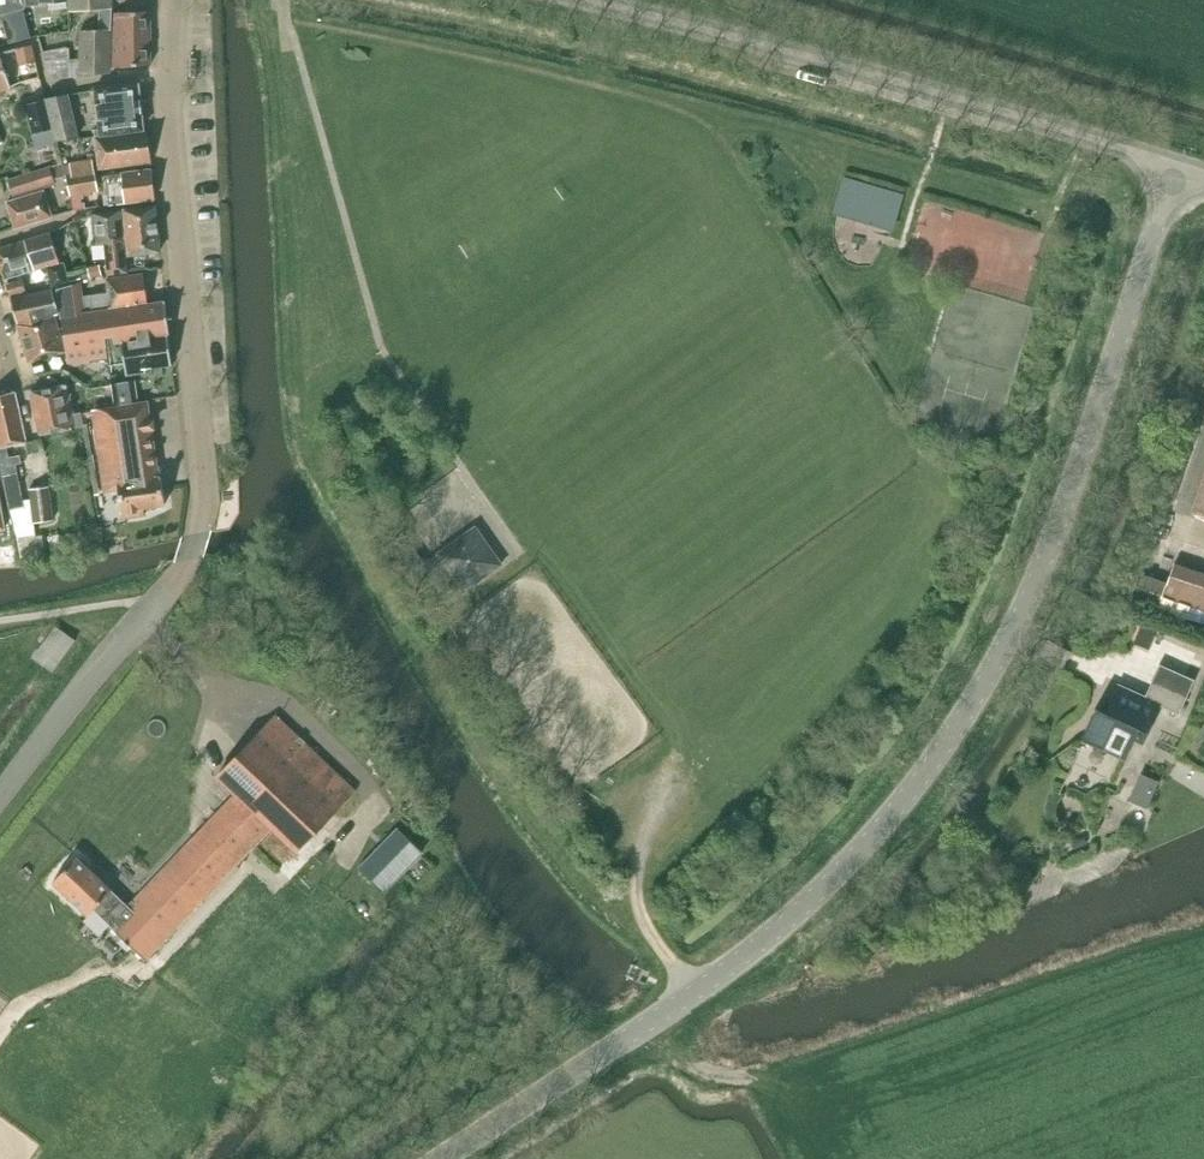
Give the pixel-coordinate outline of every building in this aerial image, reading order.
[(25,7),(24,0),(0,0),(0,14),(25,7)] [(70,1),(70,9),(100,7),(99,29),(112,29),(112,13),(112,0),(70,0),(70,1)] [(151,64),(151,11),(113,13),(112,67),(151,64)] [(28,23),(0,30),(0,46),(31,37),(28,23)] [(112,29),(99,29),(81,30),(80,75),(110,73),(112,29)] [(20,64),(35,60),(32,45),(16,49),(20,64)] [(43,52),(49,80),(71,77),(69,48),(43,52)] [(11,87),(0,54),(0,91),(11,87)] [(95,88),(100,128),(95,129),(95,135),(101,135),(143,129),(139,83),(95,88)] [(47,98),(57,141),(78,139),(68,94),(47,98)] [(26,104),(34,134),(53,129),(46,99),(26,104)] [(96,137),(100,169),(152,162),(147,130),(96,137)] [(99,190),(96,177),(95,170),(92,171),(91,159),(66,162),(68,175),(66,175),(70,195),(99,190)] [(62,163),(50,167),(54,179),(66,176),(62,163)] [(106,175),(109,204),(155,199),(152,169),(106,175)] [(14,196),(43,187),(38,171),(9,180),(14,196)] [(843,213),(851,218),(862,219),(869,215),(894,222),(902,196),(844,179),(837,205),(843,213)] [(7,202),(15,227),(52,216),(44,191),(7,202)] [(72,198),(75,210),(96,206),(94,195),(72,198)] [(124,210),(129,255),(160,251),(155,206),(124,210)] [(93,213),(97,244),(104,243),(108,274),(128,272),(121,210),(93,213)] [(5,279),(60,263),(50,233),(0,248),(0,265),(5,279)] [(103,275),(100,264),(88,267),(90,278),(103,275)] [(53,286),(69,282),(65,265),(48,270),(53,286)] [(107,279),(111,309),(148,303),(143,274),(107,279)] [(6,284),(10,295),(26,291),(22,279),(6,284)] [(11,298),(19,324),(29,361),(65,351),(53,310),(59,308),(53,286),(52,285),(11,298)] [(146,372),(146,368),(172,364),(168,336),(170,335),(165,301),(100,311),(87,313),(85,298),(84,289),(59,293),(68,362),(108,356),(109,361),(124,359),(127,374),(146,372)] [(98,296),(85,298),(87,313),(100,311),(98,296)] [(117,384),(121,404),(136,402),(133,381),(117,384)] [(72,427),(84,424),(81,412),(73,413),(67,385),(32,392),(41,434),(72,428),(72,427)] [(52,520),(48,486),(28,488),(30,505),(23,506),(15,463),(20,462),(19,455),(8,457),(6,446),(26,442),(15,391),(0,395),(0,469),(8,509),(10,508),(21,558),(36,555),(30,523),(52,520)] [(148,401),(93,410),(105,491),(119,489),(123,518),(145,514),(144,507),(165,504),(160,476),(158,477),(148,401)] [(1192,511),(1203,516),(1203,476),(1192,511)] [(384,545),(408,579),(425,567),(443,592),(458,582),(463,589),(500,563),(474,526),(423,561),(403,532),(384,545)] [(75,531),(56,534),(58,548),(77,545),(75,531)] [(1172,566),(1167,582),(1162,595),(1203,609),(1203,577),(1172,566)] [(1137,575),(1124,571),(1111,604),(1125,608),(1154,618),(1162,595),(1167,582),(1138,572),(1137,575)] [(1147,649),(1158,621),(1144,616),(1133,643),(1147,649)] [(33,658),(52,672),(75,640),(56,626),(33,658)] [(1117,685),(1105,713),(1095,708),(1081,739),(1125,758),(1134,738),(1143,742),(1160,705),(1179,714),(1194,680),(1159,665),(1145,697),(1117,685)] [(77,857),(53,881),(88,915),(94,909),(111,924),(109,926),(146,961),(271,829),(284,841),(296,852),(355,790),(276,715),(217,776),(235,793),(128,906),(77,857)] [(1157,788),(1137,780),(1131,794),(1151,802),(1157,788)] [(412,838),(397,823),(361,862),(374,875),(412,838)] [(279,847),(284,841),(271,829),(146,961),(190,1003),(311,876),(279,847)] [(1087,844),(1084,835),(1071,840),(1074,849),(1087,844)]
